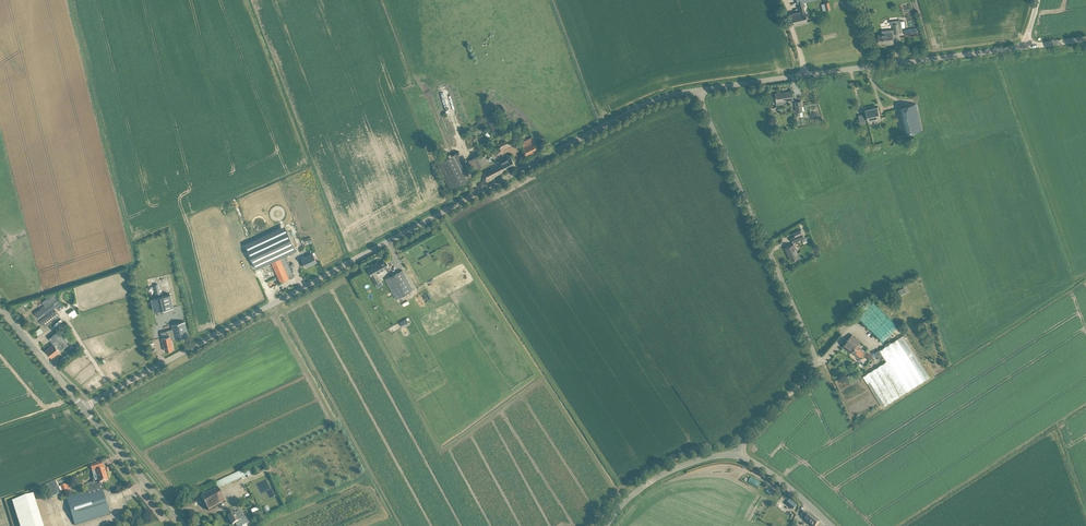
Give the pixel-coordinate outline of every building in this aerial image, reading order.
[(797,3),(798,3),(800,11),(791,14),(794,25),(807,22),(804,10),(802,2),(811,0),(796,0),(797,3)] [(899,33),(897,20),(892,21),(893,29),(881,30),(882,34),(878,35),(879,43),(890,42),(890,44),(894,43),(892,33),(899,33)] [(451,90),(443,93),(448,106),(452,105),(449,97),(453,96),(451,90)] [(792,99),(792,96),(791,91),(775,93),(777,105),(786,104),(785,100),(792,99)] [(921,130),(917,109),(915,103),(896,108),(902,134),(921,130)] [(881,118),(879,112),(878,106),(866,109),(867,115),(865,115),(865,114),(858,116),(859,121),(868,119),(868,121),(881,118)] [(486,117),(494,136),(505,131),(497,113),(486,117)] [(536,145),(532,136),(519,142),(524,151),(527,156),(539,150),(536,145)] [(510,144),(508,138),(498,142),(500,148),(510,144)] [(470,178),(468,173),(457,152),(436,163),(450,189),(470,178)] [(515,164),(513,159),(511,156),(502,161),(501,159),(495,163),(493,159),(491,155),(487,158),(484,152),(468,160),(473,169),(475,173),(481,170),(487,182),(497,176),(496,174),(515,164)] [(286,225),(245,244),(256,269),(271,262),(278,277),(280,282),(293,276),(291,271),(284,256),(297,250),(286,225)] [(803,238),(800,230),(793,233),(795,236),(791,238),(793,243),(803,238)] [(794,244),(790,245),(785,248),(791,261),(799,257),(794,244)] [(317,262),(314,257),(312,253),(301,258),(306,267),(317,262)] [(377,264),(368,269),(378,287),(383,284),(380,279),(377,273),(389,266),(386,260),(377,264)] [(413,289),(405,275),(402,270),(385,279),(396,299),(413,289)] [(171,294),(156,297),(156,294),(151,295),(152,298),(151,298),(154,311),(173,307),(171,294)] [(39,310),(35,314),(38,318),(42,315),(45,313),(46,313),(56,306),(59,310),(64,307),(60,302),(56,297),(42,308),(39,310)] [(883,342),(898,327),(874,302),(858,317),(883,342)] [(53,310),(44,317),(39,320),(45,327),(58,317),(53,310)] [(188,336),(187,331),(185,321),(172,324),(173,329),(166,330),(167,336),(162,337),(164,346),(165,346),(166,351),(173,349),(171,339),(175,338),(175,339),(188,336)] [(54,343),(46,349),(52,357),(69,344),(58,330),(49,338),(54,343)] [(861,341),(856,338),(852,334),(842,346),(850,352),(851,351),(860,358),(864,354),(865,352),(857,346),(861,341)] [(882,406),(929,377),(903,335),(879,350),(881,353),(878,355),(881,358),(884,357),(886,361),(863,375),(882,406)] [(102,463),(91,467),(95,481),(99,480),(100,483),(108,480),(105,469),(104,469),(102,463)] [(255,474),(252,469),(246,471),(248,477),(255,474)] [(218,488),(242,478),(245,476),(242,470),(215,483),(218,488)] [(60,487),(62,493),(70,490),(68,484),(60,487)] [(102,484),(96,485),(86,488),(88,493),(67,499),(75,525),(110,514),(102,489),(103,489),(102,484)] [(218,488),(206,495),(201,497),(209,511),(225,501),(218,488)] [(33,495),(12,501),(20,525),(43,525),(33,495)] [(251,511),(255,520),(261,517),(257,508),(251,511)] [(228,518),(233,525),(235,524),(236,525),(243,525),(249,523),(246,517),(244,518),(240,511),(235,514),(233,515),(228,518)] [(802,515),(806,518),(805,519),(813,525),(816,525),(819,522),(820,522),(810,514),(809,515),(805,511),(802,515)]
